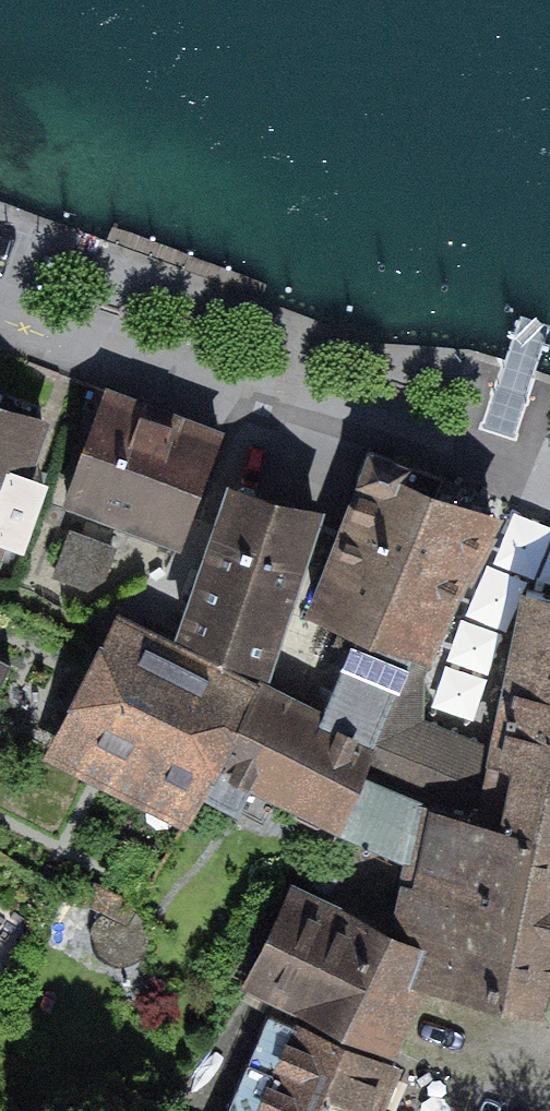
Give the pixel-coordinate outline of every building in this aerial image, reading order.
[(225,434),(105,390),(62,508),(181,552),(225,434)] [(0,410),(0,560),(50,429),(0,410)] [(369,625),(328,719),(380,741),(364,776),(426,784),(549,821),(549,584),(524,579),(511,633),(487,735),(414,713),(439,653),(501,501),(474,491),(455,483),(444,478),(414,466),(373,449),(311,601),(369,625)] [(329,504),(237,474),(185,631),(277,661),(329,504)] [(116,550),(69,535),(54,582),(100,597),(116,550)] [(185,834),(210,781),(335,840),(364,776),(380,741),(328,719),(115,617),(43,766),(185,834)] [(0,658),(0,686),(11,664),(0,658)] [(426,784),(394,909),(287,871),(239,974),(399,1044),(424,978),(549,1005),(549,821),(426,784)] [(405,1068),(281,1014),(239,1110),(386,1110),(405,1068)]
